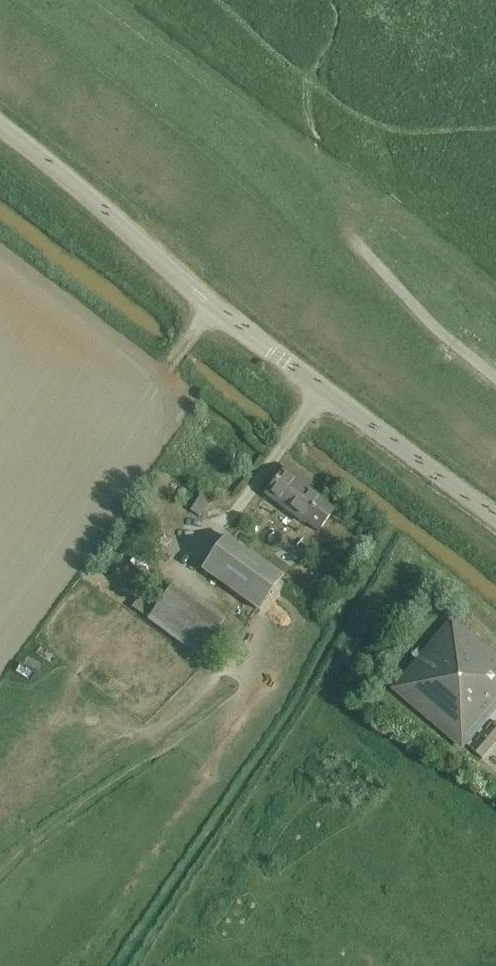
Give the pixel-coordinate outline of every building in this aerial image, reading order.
[(334,511),(321,502),(323,500),(308,489),(310,487),(287,469),(266,496),(304,524),(306,523),(318,532),(334,511)] [(202,493),(190,510),(199,516),(211,499),(202,493)] [(259,610),(282,578),(226,537),(203,569),(259,610)] [(201,655),(222,626),(171,588),(150,617),(201,655)] [(141,596),(131,609),(140,615),(149,602),(141,596)] [(418,703),(415,707),(457,744),(492,703),(495,707),(495,658),(472,637),(470,643),(452,627),(400,688),(418,703)]
